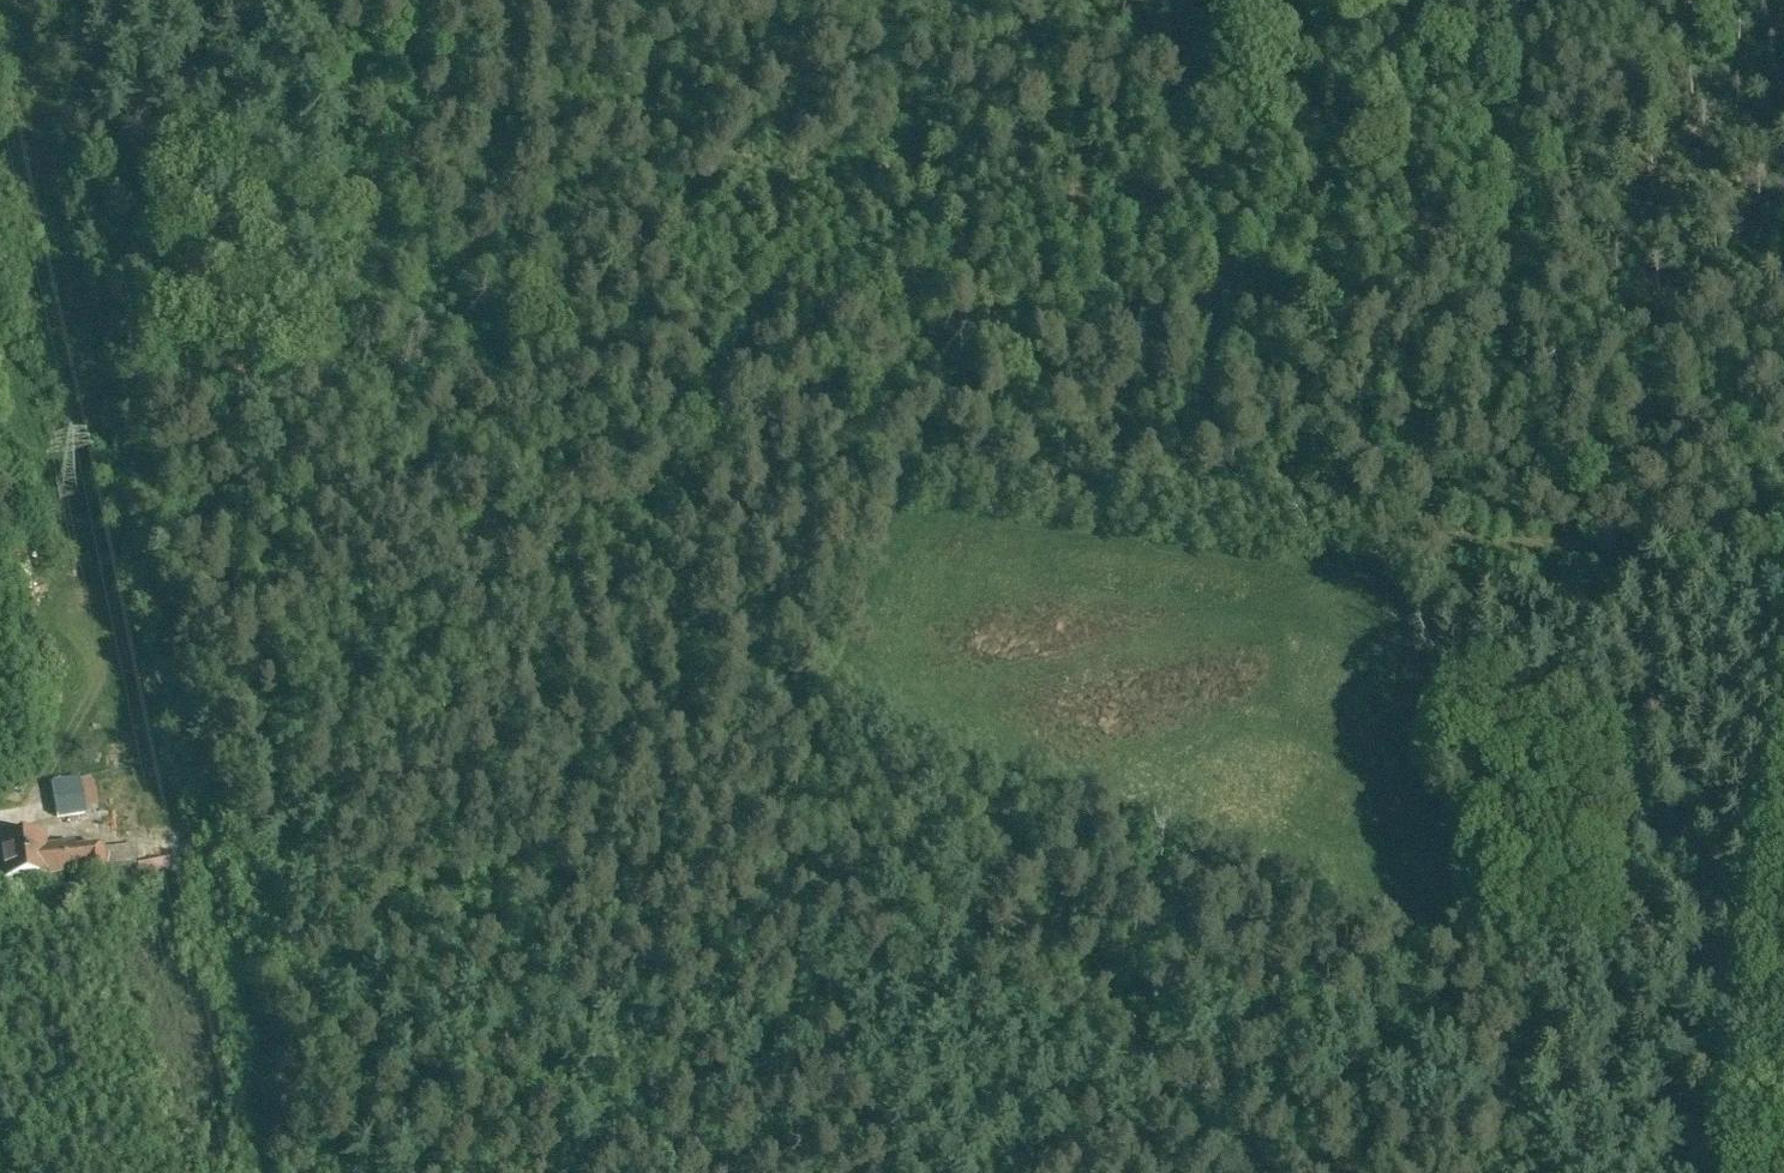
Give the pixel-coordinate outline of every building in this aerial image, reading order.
[(71,781),(44,784),(48,817),(75,814),(71,781)] [(0,840),(0,865),(1,879),(102,869),(99,842),(72,845),(72,839),(43,841),(42,836),(0,840)]
